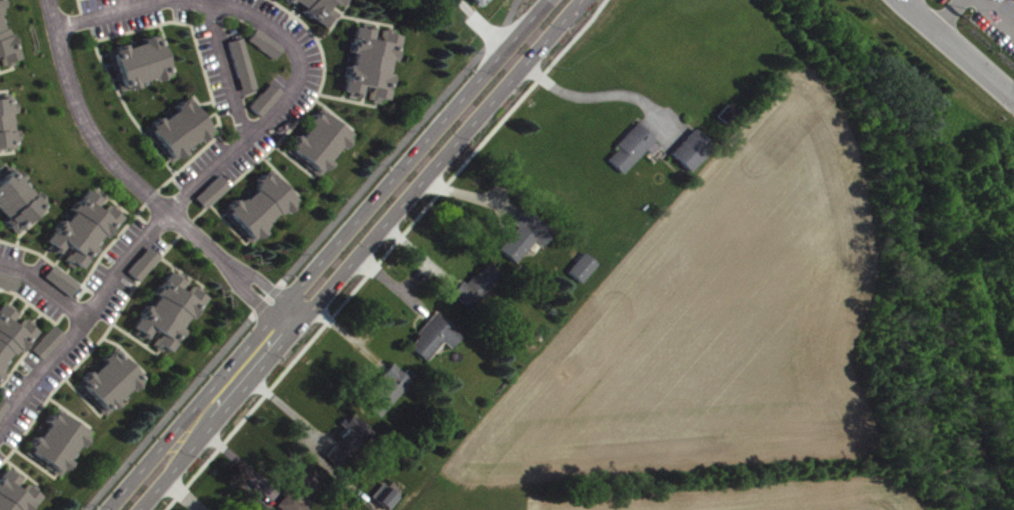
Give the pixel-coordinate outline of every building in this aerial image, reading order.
[(301,4),(296,0),(324,0),(321,4),(332,12),(325,22),(323,21),(320,25),(298,8),(301,4)] [(484,12),(496,0),(471,0),(484,12)] [(16,60),(0,64),(0,2),(16,60)] [(396,30),(382,96),(369,93),(368,96),(365,95),(368,84),(358,82),(355,94),(350,93),(351,90),(338,87),(343,63),(347,62),(350,49),(346,49),(351,24),(362,26),(364,23),(396,30)] [(252,25),(279,45),(270,57),(243,38),(252,25)] [(107,47),(153,31),(168,72),(121,88),(107,47)] [(224,38),(238,34),(253,86),(239,90),(224,38)] [(266,78),(279,90),(257,115),(244,104),(266,78)] [(253,111),(264,121),(286,97),(275,87),(253,111)] [(14,144),(0,147),(0,91),(4,90),(14,144)] [(143,126),(186,94),(212,129),(169,161),(143,126)] [(316,106),(345,129),(346,127),(351,131),(338,146),(335,144),(324,157),(326,160),(315,174),(282,148),(295,132),(292,130),(306,113),(309,115),(316,106)] [(611,141),(630,120),(649,137),(647,139),(655,147),(648,155),(640,148),(618,172),(602,157),(614,144),(611,141)] [(688,124),(709,144),(685,169),(664,150),(688,124)] [(15,234),(0,218),(0,175),(9,167),(45,207),(15,234)] [(218,209),(265,167),(294,200),(247,241),(218,209)] [(209,213),(233,192),(223,181),(199,202),(209,213)] [(84,187),(94,195),(95,192),(108,203),(106,206),(117,215),(77,262),(66,253),(72,246),(63,239),(56,247),(54,251),(50,247),(53,244),(44,237),(84,187)] [(520,205),(549,229),(537,244),(529,238),(511,260),(494,246),(513,223),(508,220),(520,205)] [(580,249),(563,268),(577,280),(593,261),(580,249)] [(142,286),(165,262),(153,252),(131,276),(142,286)] [(584,288),(602,269),(588,257),(570,276),(584,288)] [(49,261),(77,281),(67,294),(39,273),(49,261)] [(469,272),(471,274),(482,261),(496,273),(467,308),(446,291),(458,277),(462,280),(469,272)] [(152,327),(149,331),(146,330),(143,335),(139,332),(137,334),(132,331),(135,327),(129,323),(135,314),(137,315),(145,303),(147,304),(155,293),(151,291),(154,286),(156,287),(162,277),(161,276),(166,270),(171,273),(173,270),(179,275),(181,277),(174,286),(183,292),(190,282),(193,284),(194,283),(200,287),(198,291),(203,294),(197,303),(195,302),(193,305),(195,306),(188,316),(185,313),(177,324),(181,327),(166,349),(161,345),(158,349),(152,345),(155,343),(150,340),(157,331),(152,327)] [(35,329),(0,373),(0,300),(35,329)] [(431,309),(458,333),(447,346),(440,340),(424,357),(408,343),(416,333),(412,330),(431,309)] [(49,322),(62,332),(39,358),(27,347),(49,322)] [(69,341),(58,330),(35,354),(46,364),(69,341)] [(71,383),(79,376),(78,374),(86,367),(89,370),(102,359),(99,355),(105,349),(108,349),(111,351),(117,351),(133,368),(134,369),(136,367),(143,374),(136,380),(138,383),(129,390),(126,388),(115,397),(118,401),(110,408),(108,408),(102,413),(96,407),(99,404),(97,402),(93,405),(89,400),(88,400),(91,397),(89,395),(86,398),(80,391),(83,389),(82,388),(79,390),(71,383)] [(388,360),(399,370),(403,365),(412,373),(376,413),(362,400),(382,377),(377,373),(388,360)] [(12,410),(0,402),(0,429),(12,410)] [(48,412),(53,405),(89,432),(78,447),(74,443),(64,457),(69,460),(63,468),(61,467),(56,474),(49,469),(51,466),(48,464),(47,466),(42,463),(44,460),(39,456),(37,459),(34,456),(36,454),(31,451),(29,454),(23,450),(29,441),(27,440),(32,433),(35,435),(45,421),(40,418),(46,410),(48,412)] [(349,412),(367,429),(333,464),(320,451),(335,435),(332,432),(339,425),(334,421),(340,415),(343,418),(349,412)] [(340,440),(345,445),(329,461),(340,472),(375,438),(355,418),(344,429),(348,433),(340,440)] [(306,505),(301,509),(281,509),(272,502),(282,491),(278,487),(290,476),(287,474),(301,459),(320,476),(300,498),(306,505)] [(44,500),(26,486),(27,486),(9,472),(0,484),(0,509),(37,509),(44,500)] [(367,494),(379,480),(396,494),(384,508),(367,494)]
